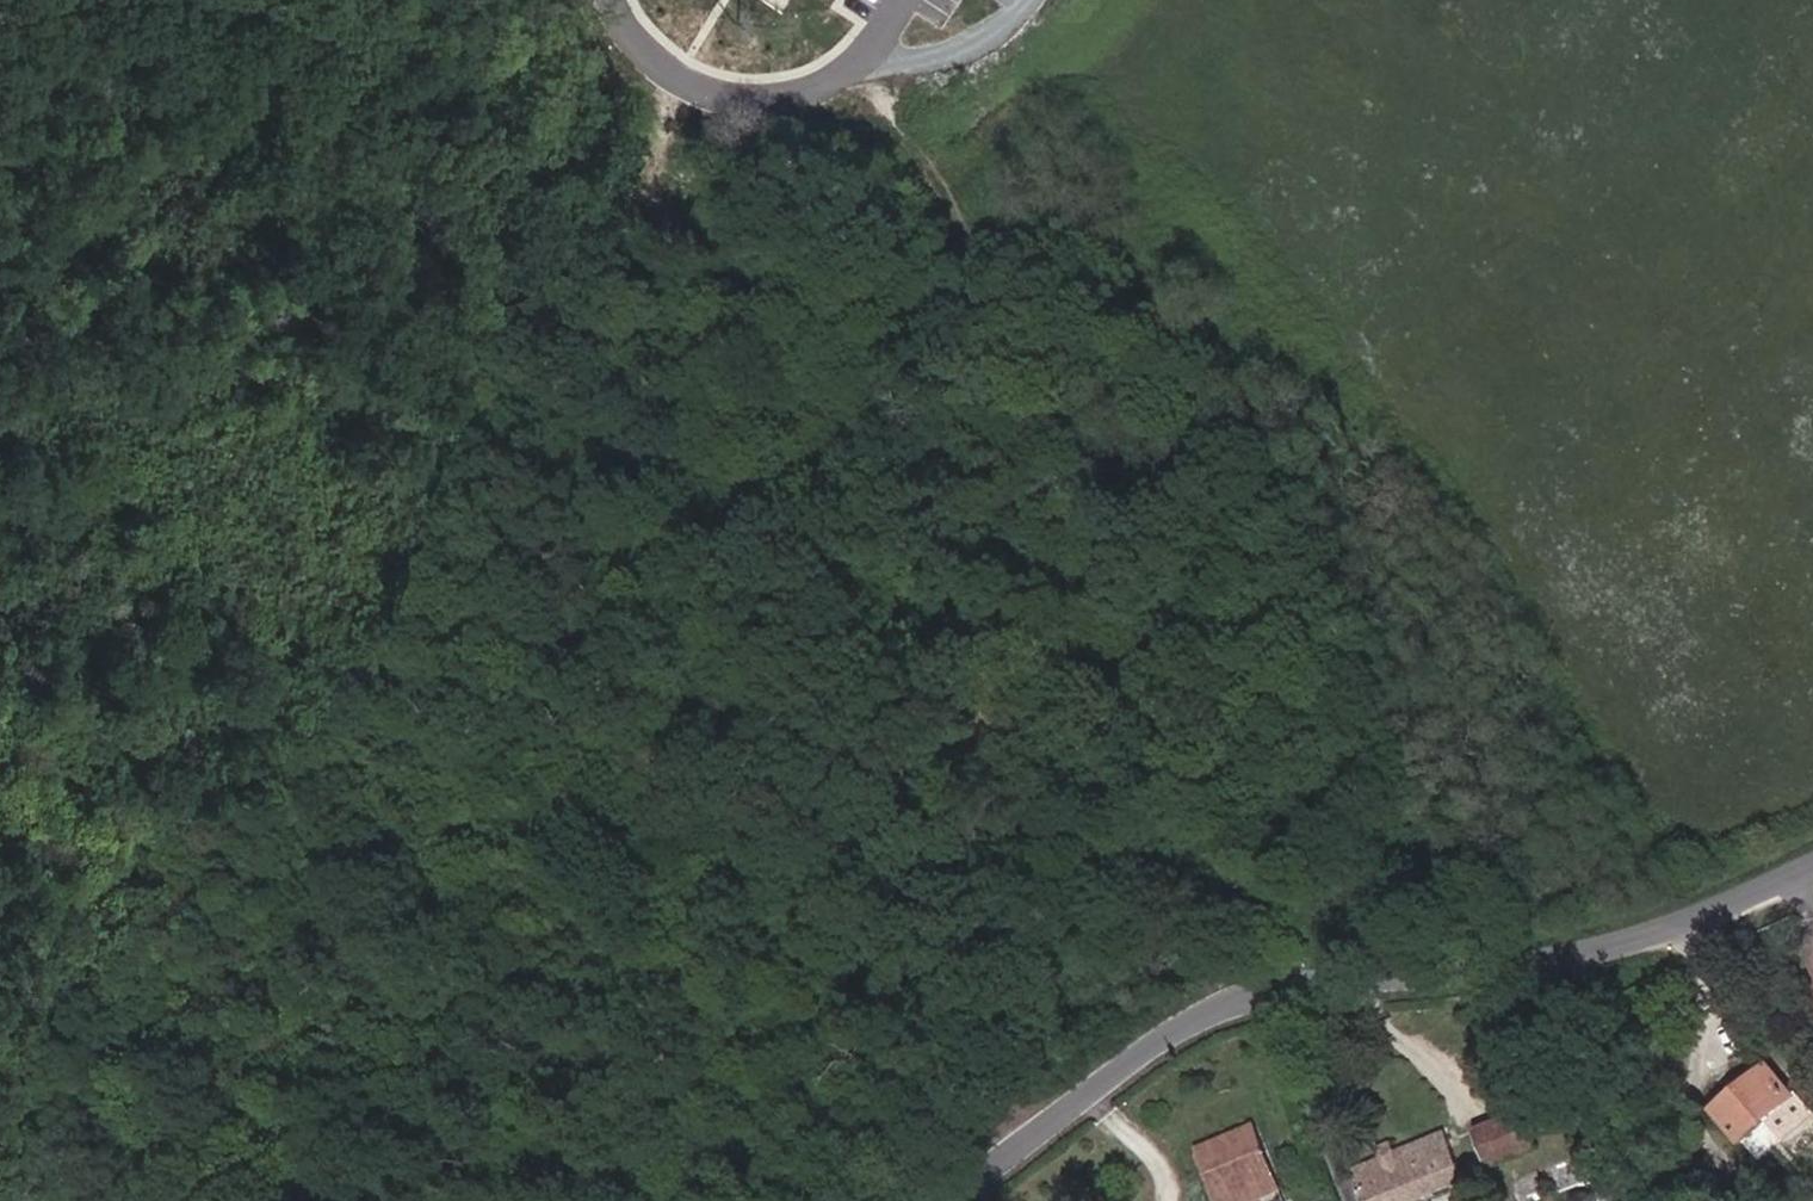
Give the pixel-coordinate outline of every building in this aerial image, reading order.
[(1716,1104),(1742,1138),(1794,1096),(1768,1063),(1716,1104)] [(1520,1112),(1473,1133),(1487,1163),(1533,1142),(1520,1112)] [(1247,1134),(1191,1156),(1209,1200),(1222,1200),(1266,1184),(1247,1134)] [(1352,1173),(1363,1200),(1412,1200),(1457,1183),(1439,1138),(1352,1173)] [(1661,1192),(1669,1200),(1677,1200),(1687,1191),(1677,1180),(1661,1192)]
